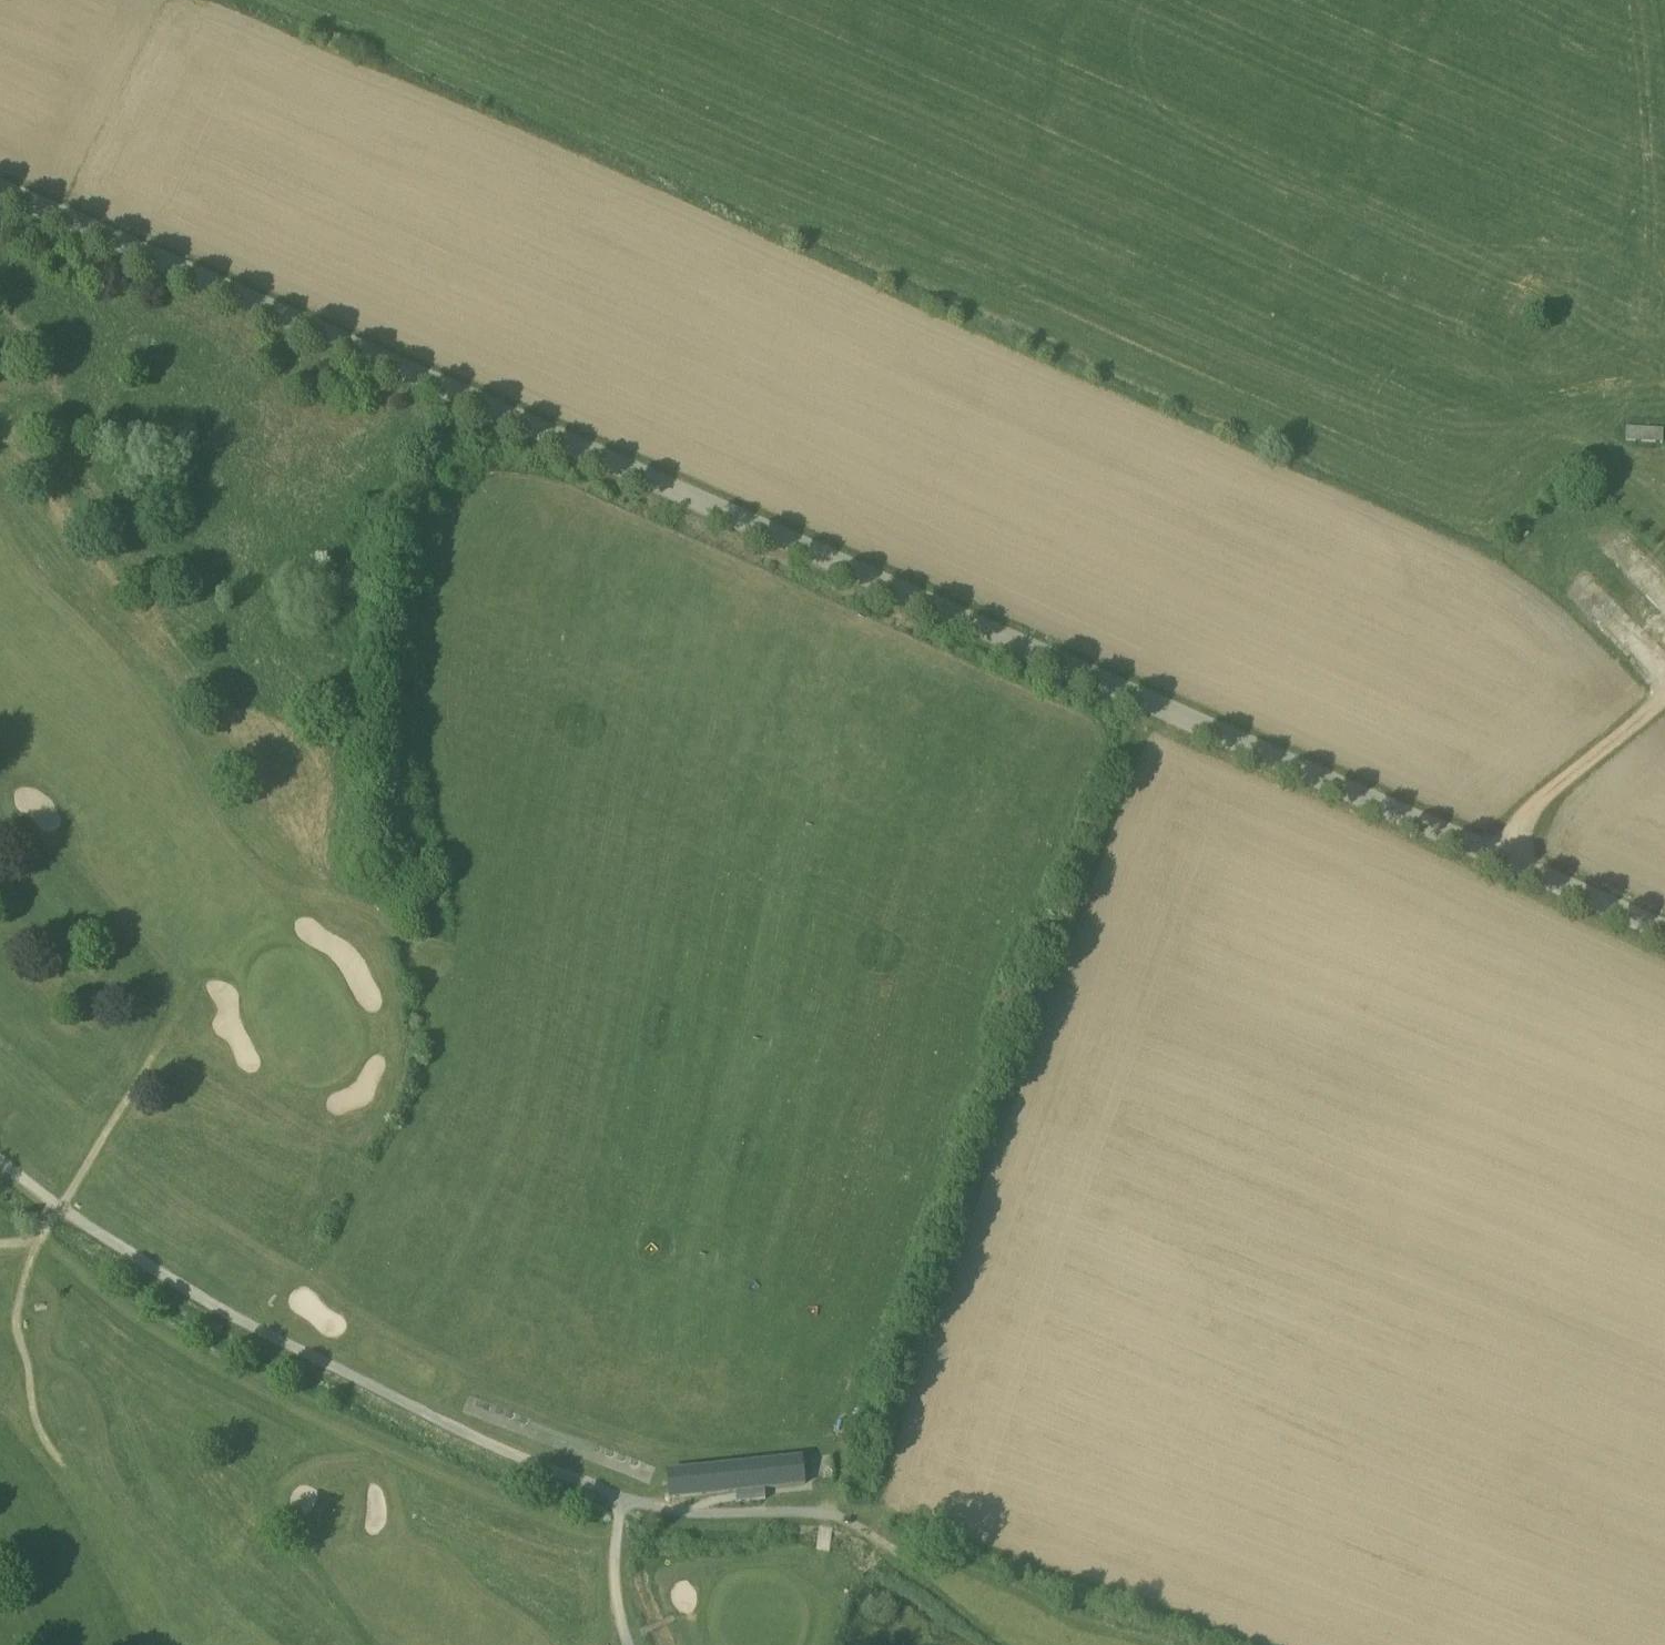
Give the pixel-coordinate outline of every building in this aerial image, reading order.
[(1662,430),(1625,428),(1625,442),(1662,444),(1662,430)] [(795,1463),(671,1476),(673,1497),(726,1492),(727,1503),(745,1501),(744,1490),(798,1484),(795,1463)]
